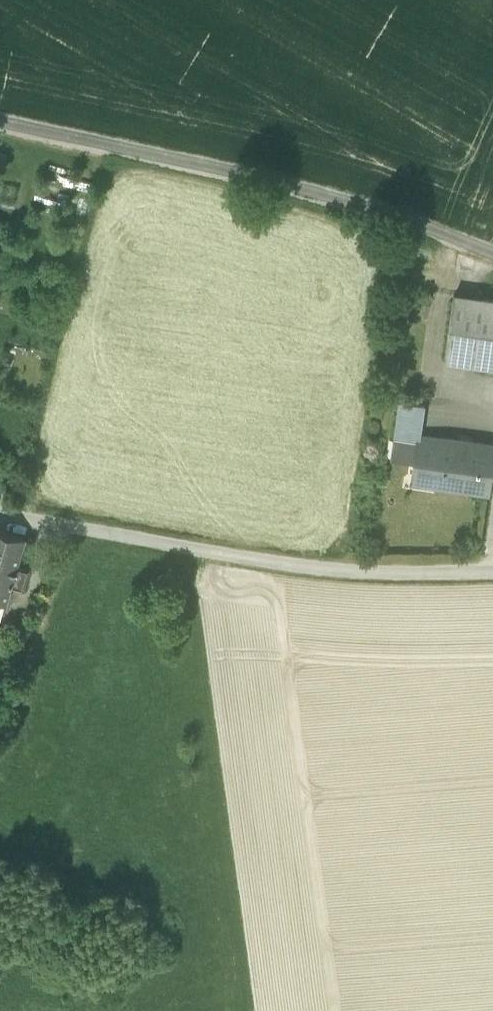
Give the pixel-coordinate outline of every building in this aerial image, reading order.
[(492,365),(492,301),(454,295),(445,359),(492,365)] [(395,437),(418,441),(419,435),(421,436),(425,404),(400,400),(395,437)] [(418,441),(416,458),(413,479),(488,490),(492,455),(492,446),(421,436),(419,435),(418,441)] [(392,455),(416,458),(418,441),(395,437),(392,455)] [(11,586),(17,566),(26,537),(0,530),(0,601),(3,602),(6,603),(11,586)] [(28,569),(17,566),(11,586),(22,589),(28,569)]
